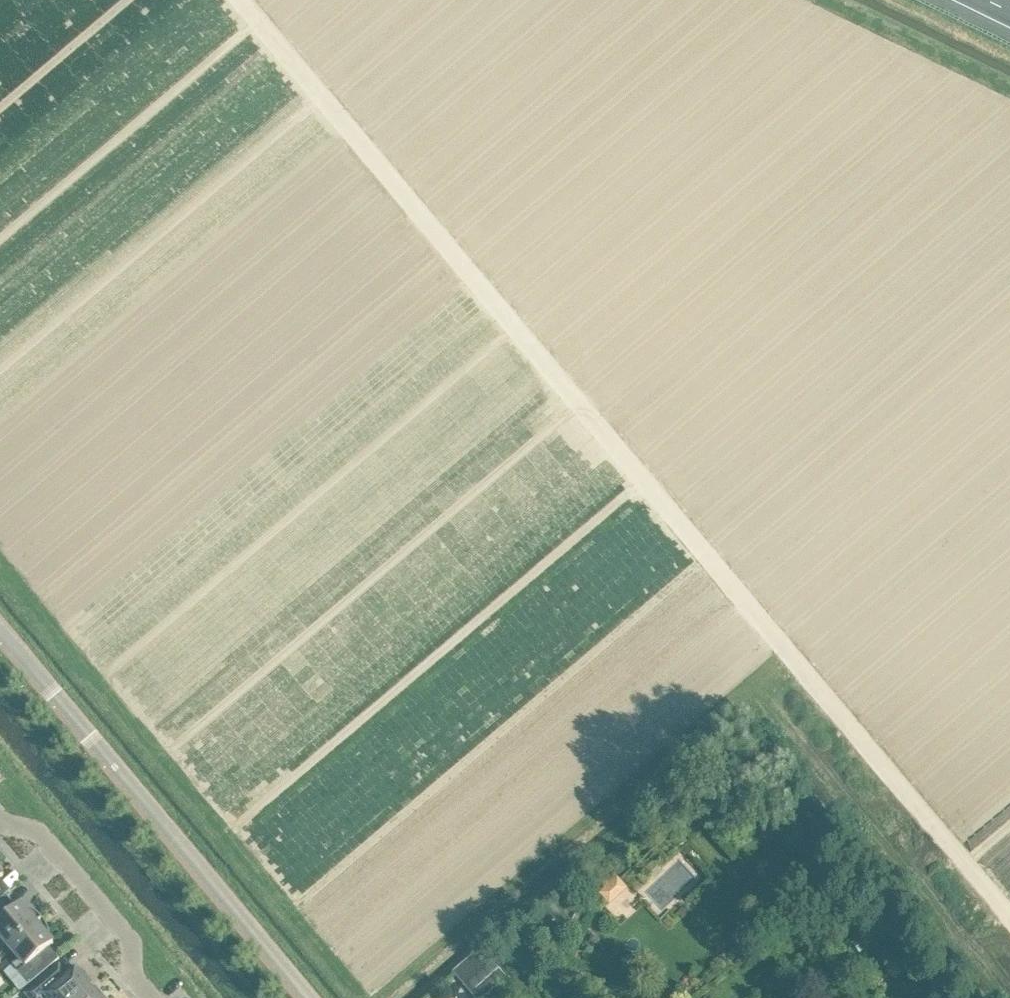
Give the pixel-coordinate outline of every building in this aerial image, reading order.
[(612,864),(614,885),(642,882),(640,861),(612,864)] [(5,895),(0,900),(0,936),(9,947),(43,919),(33,910),(20,905),(20,904),(16,908),(5,895)] [(29,985),(44,972),(59,960),(49,947),(53,944),(52,943),(49,930),(43,919),(9,947),(20,959),(12,965),(29,985)] [(503,981),(502,979),(505,977),(492,963),(488,962),(478,951),(456,971),(479,997),(483,997),(503,981)] [(91,988),(84,980),(87,978),(78,967),(68,976),(60,966),(36,986),(25,995),(28,997),(79,997),(91,988)] [(91,988),(79,997),(104,997),(100,993),(97,995),(91,988)]
